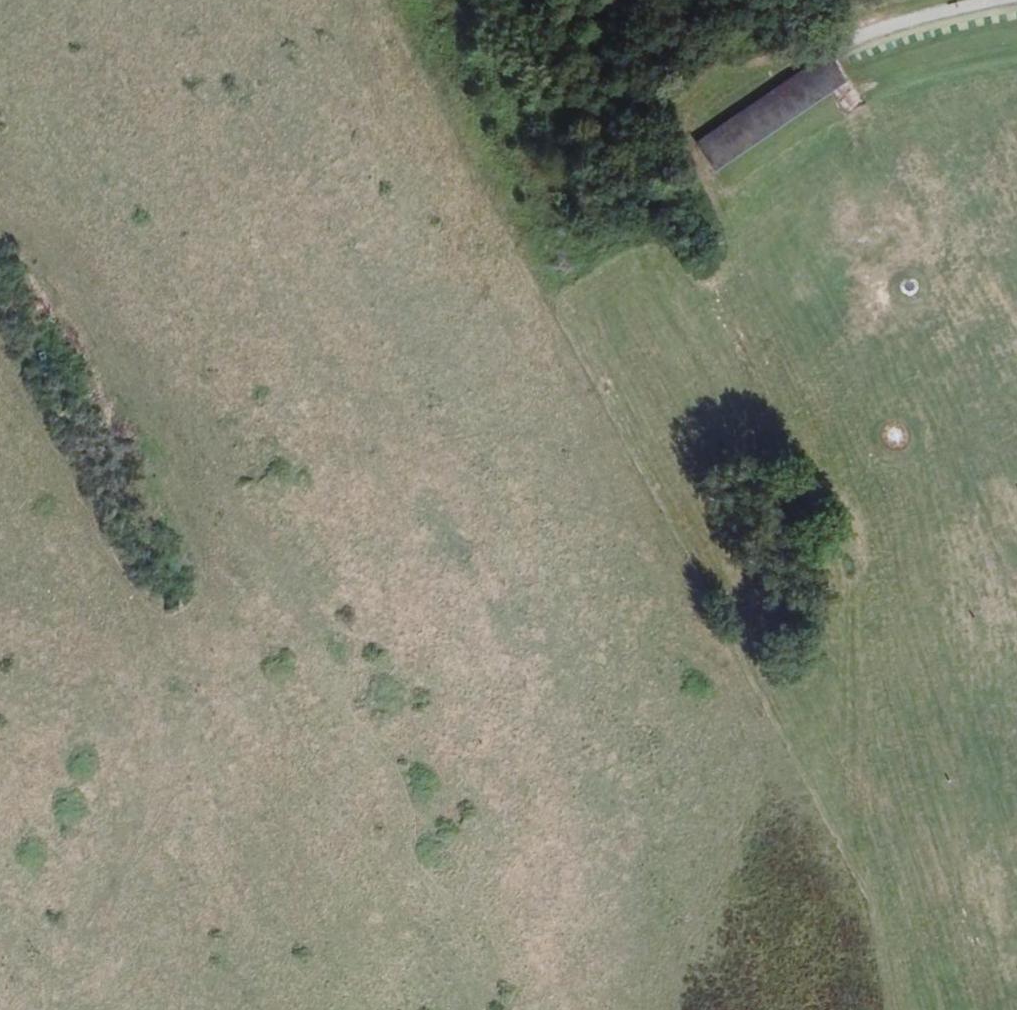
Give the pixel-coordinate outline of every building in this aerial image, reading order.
[(714,168),(849,79),(830,50),(695,140),(714,168)]
